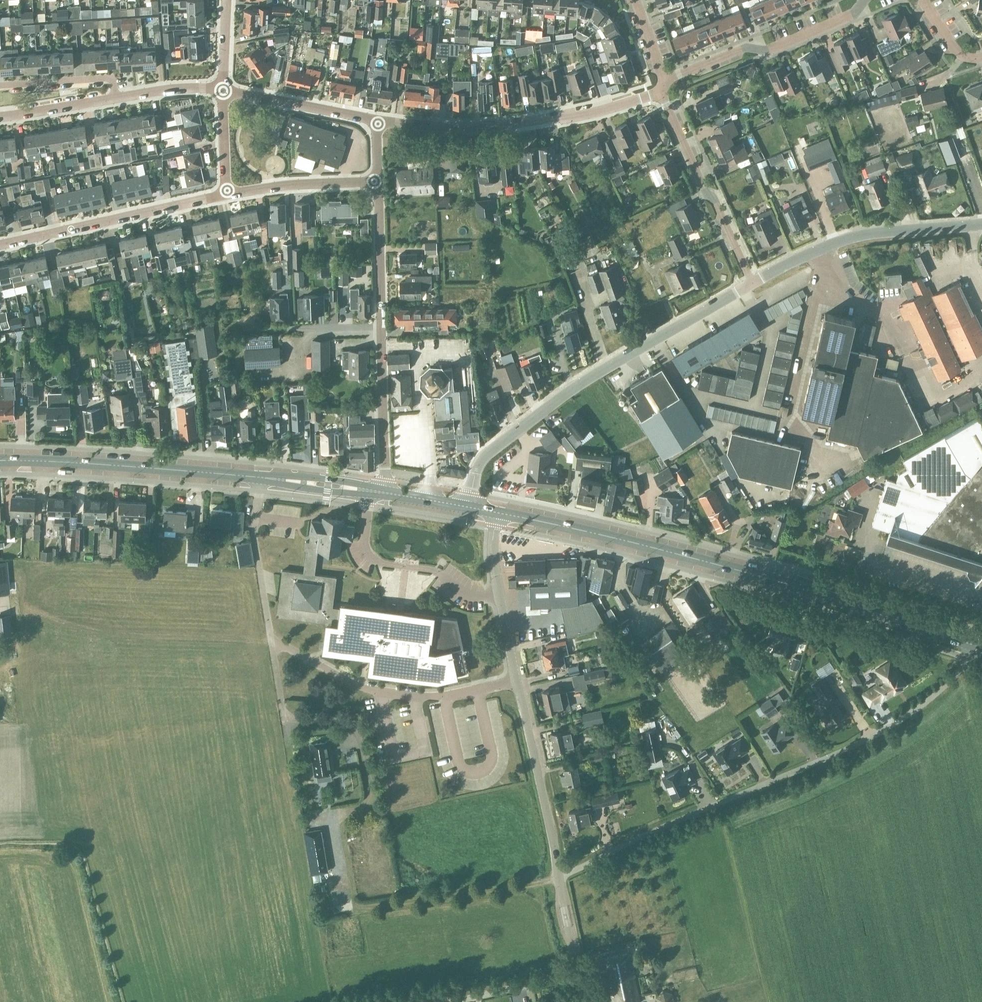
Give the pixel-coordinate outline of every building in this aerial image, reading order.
[(187,0),(187,1),(180,1),(180,7),(187,7),(188,13),(204,12),(204,0),(191,0),(187,0)] [(315,1),(307,0),(306,8),(315,9),(315,1)] [(331,11),(332,11),(331,15),(337,15),(337,12),(338,12),(339,0),(332,0),(331,11)] [(392,2),(393,2),(392,16),(404,17),(406,3),(399,2),(399,0),(393,0),(392,2)] [(489,0),(477,0),(477,9),(483,9),(483,14),(488,15),(489,0)] [(500,0),(489,0),(488,15),(491,15),(491,14),(499,15),(499,10),(500,0)] [(499,10),(510,11),(511,0),(500,0),(499,10)] [(510,11),(510,18),(520,19),(520,17),(521,17),(523,0),(511,0),(510,11)] [(545,0),(533,0),(532,13),(539,13),(539,18),(540,20),(543,20),(544,14),(545,0)] [(544,14),(555,15),(556,0),(545,0),(544,14)] [(555,15),(566,15),(567,0),(556,0),(555,15)] [(566,15),(577,16),(579,2),(579,0),(567,0),(566,15)] [(659,9),(664,7),(666,13),(675,10),(680,8),(684,7),(682,1),(676,3),(675,0),(656,0),(659,9)] [(773,0),(766,0),(761,2),(767,19),(778,14),(773,0)] [(786,0),(773,0),(778,14),(789,9),(786,0)] [(799,0),(786,0),(789,9),(801,4),(799,0)] [(972,4),(977,1),(979,1),(976,15),(981,17),(981,0),(969,0),(972,4)] [(582,2),(579,2),(577,16),(590,19),(596,7),(593,5),(591,4),(591,3),(584,1),(584,3),(582,2)] [(767,19),(761,2),(749,7),(756,23),(767,19)] [(373,19),(374,7),(367,6),(366,21),(373,22),(373,19)] [(290,15),(290,8),(286,8),(269,7),(268,14),(286,15),(286,14),(290,15)] [(374,7),(373,19),(374,19),(382,19),(383,7),(374,7)] [(588,25),(591,28),(595,23),(600,27),(610,18),(608,16),(606,14),(608,12),(602,8),(601,10),(599,8),(596,7),(590,19),(588,25)] [(731,7),(726,9),(735,32),(739,30),(740,33),(741,33),(741,32),(746,30),(745,28),(747,27),(740,11),(733,14),(731,7)] [(244,11),(243,22),(268,23),(269,8),(259,8),(258,11),(244,11)] [(724,17),(717,20),(724,36),(735,32),(726,9),(722,11),(724,17)] [(675,10),(666,13),(664,14),(666,20),(677,16),(675,10)] [(34,22),(34,14),(33,12),(22,13),(22,17),(22,23),(34,22)] [(204,12),(188,13),(188,18),(181,19),(182,25),(189,24),(189,25),(205,24),(204,12)] [(901,19),(898,14),(884,20),(892,38),(877,44),(882,55),(901,47),(897,36),(901,34),(901,33),(911,29),(905,17),(901,19)] [(708,16),(704,18),(713,41),(724,36),(717,20),(711,23),(708,16)] [(16,25),(22,24),(22,23),(22,17),(16,18),(16,17),(10,17),(11,25),(16,25)] [(129,18),(129,26),(142,25),(141,17),(129,18)] [(129,26),(129,18),(117,19),(118,27),(129,26)] [(612,20),(610,18),(600,27),(606,38),(619,33),(618,31),(617,29),(619,28),(615,21),(614,22),(612,20)] [(713,41),(704,18),(693,23),(695,29),(702,45),(713,41)] [(268,23),(243,22),(243,33),(264,34),(264,29),(267,29),(268,23)] [(35,24),(23,25),(23,31),(23,33),(35,32),(35,24)] [(176,24),(163,25),(164,32),(176,31),(176,24)] [(427,24),(426,41),(438,42),(440,25),(427,24)] [(677,29),(680,35),(673,38),(679,54),(691,50),(684,33),(682,27),(677,29)] [(276,36),(289,35),(288,28),(274,30),(275,36),(276,36)] [(410,28),(409,38),(422,39),(423,29),(410,28)] [(455,43),(469,43),(470,30),(456,29),(455,43)] [(702,45),(695,29),(684,33),(691,50),(695,48),(696,51),(697,51),(696,50),(702,48),(701,46),(702,45)] [(174,32),(164,33),(163,33),(165,48),(175,47),(174,32)] [(619,33),(606,38),(601,40),(604,51),(625,44),(623,37),(621,37),(620,33),(619,33)] [(859,34),(846,39),(854,58),(862,54),(865,61),(876,57),(868,39),(862,42),(859,34)] [(182,37),(183,44),(186,44),(186,48),(181,49),(182,58),(190,58),(190,61),(193,60),(193,62),(195,63),(199,62),(201,61),(200,60),(207,59),(205,35),(182,37)] [(287,42),(289,35),(276,36),(278,48),(287,42)] [(542,37),(535,38),(526,35),(526,36),(526,44),(543,41),(542,37)] [(526,44),(526,36),(519,36),(516,39),(516,44),(526,44)] [(368,52),(376,53),(378,39),(370,38),(368,52)] [(584,43),(585,47),(592,44),(590,38),(584,43)] [(837,52),(831,55),(838,72),(849,68),(846,61),(854,58),(846,39),(834,45),(837,52)] [(333,41),(330,58),(337,60),(340,45),(338,44),(338,42),(333,41)] [(119,49),(113,49),(113,42),(107,43),(107,49),(109,67),(120,66),(119,49)] [(442,49),(443,43),(428,42),(427,56),(435,57),(436,48),(442,49)] [(107,49),(101,50),(101,43),(95,44),(95,50),(97,68),(109,67),(107,49)] [(449,43),(448,55),(458,55),(458,50),(458,44),(449,43)] [(569,50),(567,43),(556,45),(557,52),(569,50)] [(629,54),(625,44),(604,51),(608,61),(629,54)] [(157,68),(156,50),(155,45),(143,46),(143,51),(145,69),(157,68)] [(261,45),(260,46),(244,58),(251,67),(263,59),(273,52),(268,45),(263,48),(261,45)] [(492,53),(491,45),(471,47),(472,56),(473,56),(473,60),(482,59),(481,54),(492,53)] [(60,47),(61,52),(62,70),(74,69),(73,46),(60,47)] [(133,70),(131,47),(131,46),(119,46),(119,49),(120,70),(133,70)] [(305,58),(313,60),(316,48),(308,46),(305,58)] [(143,51),(138,51),(137,47),(131,47),(133,70),(145,69),(143,51)] [(38,72),(50,71),(49,53),(43,53),(42,48),(36,49),(37,54),(38,72)] [(14,73),(12,49),(0,50),(1,56),(2,74),(14,73)] [(14,73),(26,72),(25,55),(19,55),(18,49),(12,49),(14,73)] [(97,68),(95,50),(83,51),(84,69),(97,68)] [(61,52),(49,53),(50,71),(62,70),(61,52)] [(924,52),(913,59),(910,54),(886,70),(891,77),(906,68),(907,69),(910,67),(916,77),(933,66),(924,52)] [(806,58),(800,60),(807,76),(815,73),(819,82),(832,76),(826,60),(819,63),(814,53),(805,57),(806,58)] [(26,72),(38,72),(37,54),(25,55),(26,72)] [(285,55),(279,54),(275,68),(282,70),(285,55)] [(632,65),(629,54),(608,61),(612,72),(632,65)] [(890,54),(883,57),(887,66),(893,63),(890,54)] [(266,63),(263,59),(251,67),(258,77),(274,66),(270,60),(266,63)] [(510,62),(511,75),(518,74),(517,61),(510,62)] [(575,66),(577,71),(567,74),(574,94),(589,89),(584,75),(591,73),(587,61),(575,66)] [(384,69),(383,69),(382,75),(381,84),(380,90),(379,100),(383,101),(382,103),(390,104),(391,102),(393,90),(387,90),(387,85),(388,85),(390,70),(390,65),(384,64),(384,69)] [(297,88),(301,73),(296,71),(297,66),(290,65),(285,85),(297,88)] [(346,70),(345,78),(350,79),(353,65),(346,70)] [(400,80),(401,67),(401,66),(393,65),(392,79),(400,80)] [(635,72),(632,65),(612,72),(615,83),(634,76),(633,73),(635,72)] [(783,66),(768,72),(776,91),(786,87),(789,95),(801,89),(793,72),(787,75),(783,66)] [(382,75),(383,69),(374,67),(372,82),(374,83),(373,88),(367,87),(366,98),(366,101),(374,102),(374,100),(379,100),(380,90),(381,84),(382,75)] [(401,67),(400,80),(400,81),(407,82),(408,68),(401,67)] [(306,74),(301,73),(297,88),(309,90),(311,83),(318,85),(321,72),(312,70),(307,69),(306,74)] [(549,78),(540,80),(544,100),(557,97),(555,89),(562,88),(559,69),(552,70),(552,71),(548,72),(549,78)] [(473,88),(482,87),(481,75),(473,76),(473,88)] [(532,82),(531,75),(527,75),(519,76),(523,95),(530,93),(532,102),(544,100),(540,80),(532,82)] [(339,76),(338,76),(337,82),(331,81),(329,92),(342,94),(345,78),(339,77),(339,76)] [(908,80),(911,84),(918,82),(915,76),(908,80)] [(719,88),(731,83),(729,77),(717,82),(719,88)] [(350,79),(345,78),(342,94),(354,97),(356,85),(350,84),(350,79)] [(515,105),(514,91),(519,91),(518,83),(513,84),(512,80),(499,81),(501,91),(502,91),(504,106),(515,105)] [(455,81),(455,87),(453,87),(453,108),(464,108),(464,95),(471,94),(471,81),(455,81)] [(734,89),(731,83),(719,88),(722,94),(734,89)] [(425,87),(425,86),(406,84),(404,103),(423,105),(425,95),(425,87)] [(965,91),(972,109),(981,106),(981,84),(965,91)] [(439,87),(425,86),(425,87),(425,95),(423,105),(425,105),(425,107),(426,108),(430,108),(431,107),(431,106),(439,107),(441,94),(438,94),(439,87)] [(485,92),(478,92),(479,108),(490,107),(489,95),(494,94),(494,86),(485,86),(485,92)] [(899,100),(918,95),(916,87),(896,91),(899,100)] [(947,105),(943,89),(921,94),(925,110),(947,105)] [(726,107),(724,102),(721,95),(714,98),(713,96),(697,104),(703,117),(712,113),(713,114),(718,112),(717,111),(726,107)] [(202,124),(198,109),(175,114),(179,129),(181,129),(199,125),(202,124)] [(142,116),(145,134),(157,132),(154,114),(142,116)] [(917,115),(906,118),(908,127),(920,124),(917,115)] [(142,116),(130,118),(133,136),(145,134),(142,116)] [(654,126),(650,116),(638,121),(643,133),(637,135),(644,151),(656,145),(653,137),(658,134),(658,133),(660,132),(657,125),(654,126)] [(758,122),(756,116),(747,119),(749,125),(758,122)] [(311,124),(290,117),(286,130),(284,135),(286,136),(300,140),(297,150),(305,152),(303,156),(317,161),(319,157),(326,159),(324,163),(339,168),(344,150),(334,147),(336,141),(343,143),(346,135),(311,124)] [(133,136),(130,118),(119,120),(122,138),(128,137),(129,142),(134,141),(133,136)] [(119,120),(106,122),(109,140),(122,138),(119,120)] [(109,140),(106,122),(94,124),(97,142),(109,140)] [(732,142),(732,140),(730,137),(738,133),(732,122),(720,127),(722,133),(709,139),(714,150),(732,142)] [(626,123),(615,128),(621,141),(615,143),(622,159),(633,153),(628,143),(634,140),(626,123)] [(181,129),(184,139),(181,139),(179,142),(180,146),(203,141),(199,125),(181,129)] [(88,136),(86,136),(85,126),(73,128),(76,145),(82,144),(82,148),(88,147),(87,143),(89,143),(88,136)] [(73,128),(61,130),(64,147),(70,146),(71,152),(77,151),(76,145),(73,128)] [(64,147),(61,130),(49,132),(52,149),(64,147)] [(958,130),(951,131),(953,139),(959,137),(958,130)] [(49,132),(37,134),(40,151),(47,150),(48,156),(53,155),(52,149),(49,132)] [(40,151),(37,134),(25,136),(28,154),(40,151)] [(15,137),(10,138),(10,136),(3,137),(3,139),(5,156),(11,155),(12,161),(18,161),(15,137)] [(604,152),(596,136),(576,146),(584,161),(604,152)] [(944,141),(946,146),(955,143),(953,138),(944,141)] [(611,158),(617,155),(610,140),(604,143),(611,158)] [(735,148),(732,142),(714,150),(720,162),(732,156),(735,162),(748,156),(742,144),(735,148)] [(149,151),(150,157),(158,156),(160,150),(159,143),(154,144),(155,150),(149,151)] [(177,146),(171,148),(162,150),(163,155),(178,151),(177,146)] [(465,171),(464,147),(450,148),(451,171),(465,171)] [(554,151),(553,147),(539,148),(540,166),(546,165),(547,171),(562,170),(569,169),(568,157),(564,157),(564,154),(557,155),(556,151),(554,151)] [(846,179),(832,147),(805,158),(810,170),(827,163),(836,183),(846,179)] [(540,166),(539,148),(524,149),(525,157),(519,158),(520,172),(529,172),(529,167),(540,166)] [(190,149),(178,151),(163,155),(163,160),(177,157),(180,169),(186,168),(187,171),(202,167),(205,167),(201,151),(191,154),(190,149)] [(408,151),(409,168),(414,167),(416,167),(432,166),(432,150),(408,151)] [(480,171),(479,171),(480,182),(484,182),(484,183),(486,184),(493,184),(494,182),(494,180),(498,180),(498,178),(503,178),(503,183),(512,183),(510,161),(501,162),(501,163),(496,164),(495,154),(491,155),(491,153),(489,152),(484,152),(482,154),(482,156),(478,156),(480,171)] [(762,159),(758,152),(752,154),(755,162),(762,159)] [(887,154),(885,155),(887,160),(892,173),(900,170),(897,161),(895,161),(892,152),(887,154)] [(101,153),(94,154),(97,166),(103,165),(101,153)] [(916,164),(912,153),(897,158),(901,169),(916,164)] [(97,166),(94,154),(88,155),(91,168),(97,166)] [(671,160),(668,161),(665,154),(648,162),(651,169),(657,166),(665,184),(680,178),(671,160)] [(618,155),(617,155),(611,158),(616,168),(615,169),(616,172),(611,174),(613,178),(626,172),(618,155)] [(785,155),(769,155),(769,163),(784,164),(785,155)] [(865,167),(869,177),(878,174),(886,171),(881,156),(868,160),(870,165),(866,167),(865,167)] [(763,177),(766,183),(774,180),(766,160),(758,163),(763,177)] [(79,164),(80,169),(80,170),(88,168),(87,161),(79,162),(79,164)] [(758,163),(753,165),(756,172),(759,178),(763,177),(758,163)] [(139,177),(137,169),(136,164),(132,165),(135,178),(139,197),(153,194),(149,175),(139,177)] [(743,169),(746,176),(756,172),(753,165),(743,169)] [(25,179),(24,166),(17,167),(19,180),(25,179)] [(202,167),(187,171),(184,171),(188,187),(205,183),(202,167)] [(414,170),(397,171),(399,195),(434,193),(433,169),(416,170),(416,167),(414,167),(414,170)] [(929,170),(914,175),(918,187),(915,188),(915,187),(908,189),(912,199),(919,197),(918,194),(920,194),(923,200),(939,194),(938,192),(951,187),(946,173),(932,178),(929,170)] [(139,197),(135,178),(127,180),(125,171),(121,172),(123,181),(127,200),(139,197)] [(127,200),(123,181),(115,183),(113,174),(109,175),(111,184),(112,183),(116,203),(127,200)] [(865,186),(866,187),(874,208),(889,202),(878,174),(869,177),(872,183),(865,186)] [(8,184),(19,182),(18,175),(7,177),(8,184)] [(622,184),(619,177),(614,179),(618,186),(621,185),(622,184)] [(44,183),(43,179),(34,181),(37,193),(46,191),(44,183)] [(91,179),(86,180),(88,188),(90,188),(94,207),(102,205),(102,204),(104,204),(104,205),(107,204),(102,185),(92,187),(91,179)] [(75,182),(76,191),(78,190),(82,210),(90,208),(90,207),(92,206),(92,208),(94,207),(90,188),(88,188),(81,190),(79,182),(75,182)] [(843,182),(823,191),(833,215),(833,214),(848,207),(849,208),(843,192),(847,190),(843,182)] [(493,192),(501,188),(499,183),(490,187),(493,192)] [(63,185),(64,194),(66,193),(71,212),(78,211),(78,209),(80,209),(80,210),(82,210),(78,190),(76,191),(68,192),(67,184),(63,185)] [(12,186),(5,187),(8,201),(15,199),(12,186)] [(5,187),(0,188),(0,195),(3,207),(9,205),(8,201),(5,187)] [(55,187),(51,188),(53,196),(54,196),(58,215),(66,213),(66,212),(68,212),(68,213),(71,212),(66,193),(64,194),(57,195),(55,187)] [(784,210),(794,231),(808,224),(799,204),(805,201),(802,195),(789,201),(792,206),(784,210)] [(436,206),(451,205),(451,196),(436,198),(436,206)] [(33,200),(29,201),(33,221),(45,218),(41,200),(35,201),(34,199),(33,200)] [(533,199),(518,199),(518,212),(533,212),(533,199)] [(695,229),(693,227),(700,224),(691,204),(687,205),(684,199),(668,206),(673,217),(679,215),(686,230),(687,233),(689,234),(694,232),(695,229)] [(477,215),(491,222),(494,223),(491,200),(476,202),(477,215)] [(22,202),(24,208),(18,210),(21,224),(33,221),(29,201),(22,202)] [(359,222),(358,208),(362,208),(362,201),(351,202),(350,204),(348,204),(348,203),(341,204),(341,203),(340,203),(341,204),(336,204),(336,201),(322,201),(322,206),(324,207),(324,209),(321,209),(321,210),(322,219),(322,223),(359,222)] [(272,204),(273,220),(269,220),(269,236),(286,235),(286,220),(285,204),(272,204)] [(296,204),(296,219),(303,219),(303,228),(311,227),(311,208),(308,208),(308,204),(296,204)] [(763,245),(777,238),(768,218),(774,215),(772,209),(758,215),(761,220),(753,224),(763,245)] [(257,210),(245,213),(248,228),(249,234),(255,233),(254,227),(261,225),(257,210)] [(248,228),(245,213),(232,216),(235,231),(248,228)] [(219,218),(206,221),(212,245),(218,243),(216,235),(223,234),(219,218)] [(206,221),(193,224),(197,239),(204,238),(206,246),(212,245),(206,221)] [(577,232),(579,237),(591,232),(588,224),(581,228),(582,230),(577,232)] [(182,227),(169,230),(173,245),(185,242),(182,227)] [(472,245),(471,227),(462,227),(462,236),(444,236),(444,246),(472,245)] [(173,245),(169,230),(155,233),(159,248),(173,245)] [(597,246),(592,234),(558,248),(562,259),(597,246)] [(153,257),(151,249),(149,249),(146,235),(133,238),(137,253),(139,261),(144,259),(144,258),(152,256),(153,257)] [(679,236),(668,241),(676,258),(687,253),(679,236)] [(137,253),(133,238),(121,240),(124,256),(131,254),(134,264),(139,262),(139,261),(137,253)] [(279,255),(270,256),(270,259),(270,260),(283,259),(293,258),(293,249),(292,243),(283,243),(283,252),(279,252),(279,255)] [(94,247),(97,262),(109,259),(106,244),(94,247)] [(425,244),(425,254),(437,254),(436,244),(425,244)] [(97,262),(94,247),(82,249),(85,265),(97,262)] [(270,259),(270,256),(268,247),(261,248),(264,261),(270,259)] [(219,248),(213,249),(214,257),(221,255),(219,248)] [(85,265),(82,249),(70,252),(73,268),(85,265)] [(200,249),(193,250),(195,262),(202,260),(200,249)] [(302,249),(293,249),(293,258),(293,267),(302,267),(302,249)] [(195,262),(193,250),(186,252),(188,263),(195,262)] [(70,252),(58,255),(62,276),(74,273),(73,268),(70,252)] [(240,252),(233,253),(236,265),(242,264),(240,252)] [(236,265),(233,253),(227,255),(230,267),(236,265)] [(162,254),(156,256),(159,270),(166,269),(162,254)] [(398,260),(400,261),(400,268),(417,267),(417,260),(423,260),(423,255),(417,255),(400,255),(400,256),(398,257),(398,260)] [(44,280),(43,275),(50,273),(46,257),(33,260),(37,276),(39,282),(44,280)] [(293,258),(283,259),(283,274),(293,274),(293,258)] [(32,277),(37,276),(33,260),(22,263),(27,285),(33,284),(32,277)] [(116,260),(115,260),(110,261),(113,278),(120,277),(116,260)] [(27,285),(22,263),(10,265),(14,281),(15,288),(27,285)] [(597,269),(595,263),(587,266),(589,272),(590,274),(598,272),(597,269)] [(684,264),(666,272),(675,293),(695,284),(697,288),(701,285),(696,274),(690,277),(684,264)] [(10,265),(0,268),(0,278),(1,284),(14,281),(10,265)] [(149,280),(148,273),(146,265),(141,266),(142,274),(144,281),(149,280)] [(128,266),(127,267),(121,268),(123,279),(124,280),(130,279),(128,266)] [(338,285),(348,284),(348,266),(338,267),(338,285)] [(624,294),(620,281),(614,266),(588,276),(593,293),(604,289),(606,288),(611,302),(600,306),(608,329),(625,323),(616,297),(624,294)] [(273,288),(281,288),(281,272),(272,272),(273,288)] [(295,272),(296,286),(304,286),(303,272),(295,272)] [(901,272),(885,273),(886,286),(902,285),(904,288),(913,284),(919,281),(918,279),(913,282),(912,280),(902,281),(901,272)] [(401,282),(401,298),(421,297),(421,290),(432,290),(432,275),(416,276),(416,282),(401,282)] [(62,278),(57,279),(60,292),(65,291),(62,278)] [(899,308),(905,319),(909,317),(924,348),(919,350),(923,358),(927,356),(938,380),(952,373),(961,369),(957,362),(961,360),(962,360),(981,351),(981,333),(974,316),(975,315),(974,313),(973,313),(960,285),(961,285),(960,282),(932,295),(928,286),(925,287),(921,278),(918,279),(919,281),(913,284),(904,288),(903,288),(909,300),(902,303),(904,306),(899,308)] [(54,294),(60,292),(57,279),(51,280),(54,294)] [(359,295),(359,289),(350,289),(350,309),(359,309),(359,317),(371,317),(371,295),(359,295)] [(801,298),(806,295),(803,289),(798,292),(801,298)] [(800,304),(803,302),(801,298),(798,292),(793,294),(798,305),(800,304)] [(280,294),(280,298),(271,299),(272,320),(288,319),(288,294),(280,294)] [(793,308),(798,305),(793,294),(788,297),(793,308)] [(318,314),(324,314),(323,295),(305,296),(305,298),(298,298),(299,315),(306,315),(306,317),(318,316),(318,314)] [(789,310),(793,308),(788,297),(782,300),(788,310),(789,310)] [(788,310),(782,300),(777,303),(783,313),(788,310)] [(783,313),(777,303),(772,305),(778,316),(783,313)] [(803,309),(800,304),(798,305),(793,308),(789,310),(792,315),(793,315),(803,309)] [(778,316),(772,305),(767,308),(773,319),(778,316)] [(773,319),(767,308),(762,311),(768,321),(773,319)] [(801,319),(803,309),(793,315),(792,317),(801,319)] [(455,313),(455,310),(392,311),(393,324),(405,324),(405,330),(413,330),(439,330),(439,333),(448,333),(448,323),(456,323),(456,320),(457,318),(458,316),(457,315),(456,313),(455,313)] [(580,323),(577,310),(564,314),(566,321),(569,321),(571,328),(564,331),(569,350),(571,349),(572,352),(580,350),(579,347),(581,347),(577,335),(580,334),(577,324),(580,323)] [(2,329),(10,327),(6,311),(0,313),(0,321),(2,329)] [(741,319),(740,319),(750,336),(760,331),(751,314),(741,320),(741,319)] [(870,353),(857,350),(847,348),(854,321),(824,314),(802,411),(831,419),(828,436),(857,444),(864,458),(922,430),(898,379),(874,373),(878,355),(870,353)] [(35,324),(33,316),(24,318),(26,326),(35,324)] [(21,317),(13,319),(15,327),(23,326),(21,317)] [(740,319),(731,325),(741,342),(750,336),(740,319)] [(798,330),(800,324),(789,322),(788,327),(798,330)] [(195,326),(197,338),(200,358),(218,355),(213,323),(195,326)] [(857,350),(870,353),(876,326),(864,323),(857,350)] [(731,325),(722,330),(732,347),(741,342),(731,325)] [(129,346),(136,345),(133,327),(126,328),(129,346)] [(797,336),(798,330),(788,327),(786,333),(797,336)] [(722,332),(713,337),(722,353),(732,347),(722,330),(721,331),(722,332)] [(796,342),(797,336),(786,333),(780,332),(778,338),(796,342)] [(163,343),(170,394),(167,394),(167,398),(168,406),(170,406),(172,426),(176,426),(177,439),(198,437),(195,404),(198,403),(196,390),(191,360),(200,358),(197,338),(188,339),(187,337),(185,337),(185,339),(163,343)] [(703,339),(702,340),(713,358),(722,353),(713,337),(704,342),(703,339)] [(793,352),(796,342),(778,338),(776,348),(793,352)] [(267,364),(287,363),(286,344),(273,345),(272,340),(263,341),(264,365),(267,364)] [(313,340),(313,368),(329,368),(329,340),(313,340)] [(702,340),(693,345),(703,362),(711,357),(713,359),(713,358),(702,340)] [(156,342),(149,343),(151,353),(161,351),(160,341),(156,342)] [(480,347),(484,359),(492,356),(487,344),(480,347)] [(137,350),(136,345),(129,346),(130,355),(139,354),(138,350),(137,350)] [(693,345),(684,351),(693,367),(703,362),(693,345)] [(792,359),(793,352),(776,348),(774,355),(792,359)] [(760,353),(753,351),(742,349),(740,359),(758,363),(760,353)] [(351,354),(351,352),(343,352),(343,369),(350,369),(350,377),(351,377),(351,375),(359,375),(359,378),(361,378),(361,377),(368,376),(368,368),(366,368),(366,362),(368,362),(368,351),(359,351),(359,354),(351,354)] [(674,358),(684,373),(693,367),(684,351),(683,351),(684,352),(674,358)] [(409,368),(409,354),(388,356),(389,369),(409,368)] [(545,384),(537,362),(542,360),(540,354),(528,359),(530,364),(522,367),(530,389),(545,384)] [(789,369),(792,359),(774,355),(772,365),(789,369)] [(117,379),(133,377),(131,358),(115,360),(117,379)] [(756,370),(758,363),(740,359),(739,366),(756,370)] [(288,375),(287,363),(267,364),(268,381),(275,381),(275,376),(288,375)] [(523,384),(515,363),(497,369),(505,390),(523,384)] [(788,375),(789,369),(772,365),(770,371),(788,375)] [(754,380),(756,370),(739,366),(736,376),(754,380)] [(703,432),(679,395),(662,367),(653,372),(653,371),(630,385),(637,396),(630,401),(641,419),(640,419),(663,457),(703,432)] [(437,370),(437,373),(432,373),(427,378),(426,384),(432,390),(434,391),(437,419),(434,419),(436,439),(456,437),(457,444),(480,441),(479,430),(471,431),(466,381),(454,383),(452,368),(437,370)] [(26,381),(28,381),(28,393),(39,393),(39,381),(39,370),(26,370),(26,381)] [(708,390),(713,373),(702,370),(698,388),(708,390)] [(140,371),(136,371),(137,377),(134,378),(136,392),(143,391),(140,371)] [(238,371),(230,372),(234,396),(241,395),(238,371)] [(786,385),(788,375),(770,371),(768,381),(786,385)] [(715,392),(719,374),(713,373),(708,390),(715,392)] [(725,394),(729,377),(719,374),(715,392),(725,394)] [(392,377),(394,397),(392,397),(393,410),(413,409),(412,396),(411,396),(410,376),(392,377)] [(752,386),(754,380),(736,376),(736,378),(735,382),(752,386)] [(733,389),(735,382),(736,378),(729,377),(725,394),(732,396),(733,389)] [(2,379),(2,386),(13,386),(13,378),(2,379)] [(784,392),(786,385),(768,381),(766,388),(784,392)] [(751,393),(752,386),(735,382),(733,389),(751,393)] [(87,383),(73,384),(76,404),(89,402),(87,383)] [(166,384),(159,385),(160,399),(167,398),(167,394),(166,384)] [(232,439),(232,425),(230,425),(230,409),(232,409),(229,385),(220,386),(223,410),(224,425),(212,426),(212,440),(232,439)] [(16,386),(7,387),(7,390),(5,391),(7,421),(8,423),(14,423),(14,420),(16,420),(14,400),(14,396),(16,396),(16,386)] [(782,402),(784,392),(766,388),(764,398),(782,402)] [(506,415),(497,390),(496,389),(485,393),(488,403),(487,403),(493,420),(506,415)] [(749,400),(751,393),(733,389),(732,396),(749,400)] [(931,425),(976,405),(971,393),(935,409),(934,407),(924,411),(931,425)] [(128,394),(111,396),(112,404),(111,404),(112,412),(113,412),(116,427),(134,424),(133,419),(134,419),(132,410),(131,401),(129,402),(128,394)] [(71,422),(70,397),(60,398),(60,400),(48,400),(48,407),(38,407),(39,418),(49,418),(49,423),(51,423),(51,425),(59,425),(59,423),(61,423),(61,422),(71,422)] [(780,409),(782,402),(764,398),(763,404),(780,409)] [(292,404),(293,427),(305,427),(305,420),(310,420),(310,409),(309,399),(291,399),(292,404)] [(168,433),(167,415),(168,415),(168,410),(167,410),(166,407),(161,407),(161,402),(156,403),(157,407),(152,408),(152,406),(146,406),(147,421),(152,421),(153,434),(162,434),(162,435),(167,435),(167,433),(168,433)] [(280,419),(280,410),(279,402),(266,402),(267,437),(281,436),(280,428),(283,428),(282,419),(280,419)] [(713,418),(715,406),(709,405),(707,417),(713,418)] [(718,419),(721,408),(715,406),(713,418),(718,419)] [(786,418),(789,407),(783,406),(780,416),(786,418)] [(103,429),(100,408),(83,411),(86,431),(103,429)] [(310,409),(310,420),(310,421),(312,421),(313,422),(319,422),(320,421),(322,421),(322,408),(319,408),(318,408),(313,408),(312,409),(310,409)] [(724,421),(726,409),(721,408),(718,419),(724,421)] [(729,422),(732,410),(726,409),(724,421),(729,422)] [(735,423),(738,412),(732,410),(729,422),(735,423)] [(250,438),(256,438),(255,427),(258,427),(257,420),(255,420),(254,411),(248,411),(248,420),(241,421),(242,439),(244,439),(250,439),(250,438)] [(578,438),(590,429),(576,411),(564,421),(573,433),(568,437),(576,447),(581,442),(578,438)] [(741,425),(743,413),(738,412),(735,423),(741,425)] [(428,442),(434,442),(430,413),(418,414),(422,451),(429,450),(428,442)] [(746,426),(749,414),(743,413),(741,425),(746,426)] [(752,427),(754,415),(749,414),(746,426),(752,427)] [(757,429),(760,417),(754,415),(752,427),(757,429)] [(360,417),(350,418),(350,426),(351,433),(350,433),(351,462),(360,462),(360,469),(375,469),(375,443),(375,425),(365,425),(365,421),(360,422),(360,417)] [(763,430),(766,418),(760,417),(757,429),(763,430)] [(979,417),(903,461),(908,469),(899,474),(896,482),(887,479),(884,488),(885,488),(884,490),(879,506),(878,508),(873,524),(873,526),(874,526),(890,532),(887,541),(972,569),(971,572),(977,574),(978,571),(981,572),(981,422),(979,417)] [(768,431),(771,419),(766,418),(763,430),(768,431)] [(774,433),(777,421),(771,419),(768,431),(774,433)] [(550,452),(561,443),(551,431),(540,439),(550,452)] [(792,487),(801,447),(733,431),(728,451),(740,474),(792,487)] [(344,454),(344,433),(322,434),(322,454),(344,454)] [(559,440),(561,443),(567,451),(568,451),(574,452),(574,451),(577,451),(565,436),(559,440)] [(601,468),(610,469),(611,455),(608,455),(574,451),(574,452),(573,462),(572,467),(581,468),(581,476),(576,500),(596,504),(601,480),(599,479),(601,468)] [(556,487),(557,475),(558,471),(557,469),(555,468),(549,468),(550,454),(529,452),(526,484),(556,487)] [(617,456),(616,470),(624,471),(625,457),(617,456)] [(669,484),(678,479),(670,467),(655,476),(660,484),(666,480),(669,484)] [(682,484),(689,479),(682,467),(674,472),(682,484)] [(726,492),(735,487),(729,475),(720,480),(726,492)] [(635,493),(645,491),(642,477),(632,480),(635,493)] [(865,478),(853,485),(848,489),(853,497),(870,486),(865,478)] [(458,491),(459,480),(452,480),(452,482),(446,482),(446,490),(458,491)] [(623,483),(609,480),(607,489),(608,490),(605,506),(617,509),(619,498),(622,499),(625,487),(624,487),(622,487),(623,483)] [(713,489),(699,497),(700,499),(702,503),(709,516),(723,508),(713,489)] [(16,495),(16,497),(12,497),(11,516),(19,517),(19,523),(23,524),(24,497),(22,497),(22,495),(16,495)] [(684,498),(664,496),(659,496),(658,505),(663,505),(662,519),(689,522),(690,511),(686,510),(686,508),(683,508),(684,498)] [(24,497),(23,524),(27,524),(27,517),(35,517),(36,498),(24,497)] [(48,514),(53,514),(53,518),(56,518),(56,517),(60,517),(60,514),(60,498),(49,498),(48,514)] [(60,514),(60,517),(64,518),(65,518),(65,514),(71,514),(72,498),(60,498),(60,514)] [(84,523),(95,524),(95,519),(96,516),(96,499),(85,499),(84,515),(84,523)] [(96,499),(96,516),(107,516),(108,500),(96,499)] [(133,520),(133,502),(120,502),(119,528),(125,528),(126,520),(133,520)] [(147,503),(133,502),(133,520),(139,521),(139,529),(146,529),(147,503)] [(724,507),(723,508),(709,516),(717,531),(732,523),(724,507)] [(163,525),(166,526),(165,527),(176,528),(177,527),(186,527),(186,530),(194,531),(195,510),(187,509),(187,512),(165,510),(163,525)] [(230,527),(230,525),(231,525),(231,524),(236,525),(235,535),(243,535),(245,512),(233,511),(224,511),(224,510),(212,509),(211,523),(219,524),(218,526),(230,527)] [(831,520),(827,532),(839,535),(840,531),(850,534),(853,524),(858,525),(861,514),(848,510),(847,515),(838,512),(835,521),(831,520)] [(750,525),(757,517),(751,512),(745,520),(750,525)] [(312,520),(312,521),(310,534),(311,534),(310,542),(306,541),(305,550),(307,550),(304,573),(283,570),(277,616),(328,622),(324,650),(366,655),(365,660),(371,661),(370,671),(437,679),(468,673),(456,620),(412,614),(405,613),(333,604),(336,577),(314,574),(317,550),(340,553),(342,538),(353,539),(354,525),(344,524),(344,519),(323,516),(323,521),(312,520)] [(781,540),(787,521),(776,518),(771,537),(781,540)] [(14,523),(6,524),(8,537),(15,536),(14,523)] [(764,531),(763,530),(753,528),(748,545),(769,551),(773,540),(764,537),(765,536),(764,534),(763,534),(764,531)] [(76,538),(76,537),(70,537),(68,537),(67,551),(76,551),(76,538)] [(189,540),(188,562),(199,562),(201,540),(189,540)] [(238,544),(241,565),(254,563),(250,542),(238,544)] [(53,551),(41,551),(41,560),(53,560),(53,551)] [(580,556),(580,559),(577,572),(577,573),(585,575),(585,574),(588,574),(591,558),(580,556)] [(604,621),(595,605),(593,600),(593,599),(586,601),(585,575),(577,573),(577,572),(580,559),(577,559),(577,558),(547,559),(547,561),(545,561),(545,559),(523,560),(522,559),(519,559),(517,561),(516,561),(517,579),(530,578),(531,607),(561,606),(568,636),(607,626),(604,621)] [(606,560),(597,558),(590,589),(600,591),(609,593),(615,561),(606,560)] [(8,592),(6,562),(5,562),(0,562),(0,592),(8,592)] [(636,569),(629,567),(626,581),(633,582),(632,588),(647,591),(652,571),(637,567),(636,569)] [(656,584),(652,599),(660,601),(664,586),(656,584)] [(690,623),(709,610),(693,586),(673,599),(690,623)] [(615,596),(622,609),(629,605),(621,592),(615,596)] [(610,609),(604,613),(611,624),(617,620),(610,609)] [(714,638),(733,625),(722,610),(703,623),(714,638)] [(11,633),(9,615),(0,616),(0,634),(11,633)] [(615,632),(631,621),(627,615),(610,626),(615,632)] [(772,653),(773,651),(783,654),(782,654),(791,657),(796,640),(788,637),(787,638),(784,637),(788,627),(772,622),(769,634),(764,651),(772,653)] [(595,631),(597,637),(599,637),(606,635),(605,628),(595,631)] [(662,673),(685,656),(668,633),(663,637),(673,650),(660,658),(646,639),(640,643),(662,673)] [(599,637),(601,646),(611,644),(609,635),(606,635),(599,637)] [(543,650),(543,654),(542,654),(543,659),(544,659),(545,660),(558,657),(555,644),(546,646),(547,649),(543,650)] [(607,647),(610,657),(619,654),(616,644),(607,647)] [(564,655),(558,657),(545,660),(547,670),(552,669),(552,672),(567,669),(564,655)] [(610,658),(612,666),(621,663),(619,655),(610,658)] [(793,657),(790,668),(796,670),(800,659),(793,657)] [(880,675),(877,677),(876,681),(878,685),(875,687),(875,686),(863,694),(870,705),(885,696),(886,697),(902,687),(901,685),(903,683),(890,663),(878,670),(880,675)] [(580,672),(579,665),(569,667),(570,674),(580,672)] [(608,678),(606,668),(584,673),(586,683),(608,678)] [(845,674),(855,689),(863,684),(853,669),(845,674)] [(813,702),(822,716),(822,717),(823,717),(830,728),(839,722),(837,720),(843,715),(837,706),(838,706),(835,701),(837,700),(822,678),(812,684),(821,697),(813,702)] [(9,691),(8,683),(0,684),(0,692),(9,691)] [(559,686),(552,688),(552,690),(543,692),(547,713),(557,710),(564,709),(560,693),(559,686)] [(775,706),(770,698),(760,705),(765,713),(775,706)] [(582,714),(584,724),(604,720),(602,710),(582,714)] [(783,738),(786,736),(787,739),(794,734),(787,723),(777,730),(774,725),(761,733),(774,752),(786,744),(783,738)] [(574,747),(570,729),(551,733),(555,750),(574,747)] [(649,760),(662,757),(656,729),(643,732),(649,760)] [(714,753),(727,774),(741,765),(737,758),(748,750),(741,739),(729,746),(728,744),(714,753)] [(315,775),(332,773),(327,741),(310,744),(313,761),(309,761),(310,764),(313,764),(315,775)] [(706,748),(697,752),(704,765),(713,761),(706,748)] [(603,760),(602,753),(589,755),(591,762),(603,760)] [(577,767),(565,770),(566,774),(561,775),(563,785),(568,784),(568,785),(570,785),(580,783),(578,773),(581,773),(580,767),(577,767)] [(668,789),(673,799),(690,791),(687,785),(695,781),(689,768),(681,772),(679,769),(662,777),(664,781),(663,783),(663,785),(664,787),(666,789),(668,789)] [(306,772),(308,787),(316,786),(314,771),(306,772)] [(592,798),(594,808),(620,802),(617,792),(592,798)] [(593,824),(592,818),(590,808),(569,812),(572,828),(593,824)] [(305,833),(312,874),(326,872),(319,830),(305,833)] [(597,959),(600,973),(607,972),(613,1001),(640,1001),(630,952),(597,959)] [(663,990),(656,997),(657,1001),(675,1001),(673,992),(663,990)]
